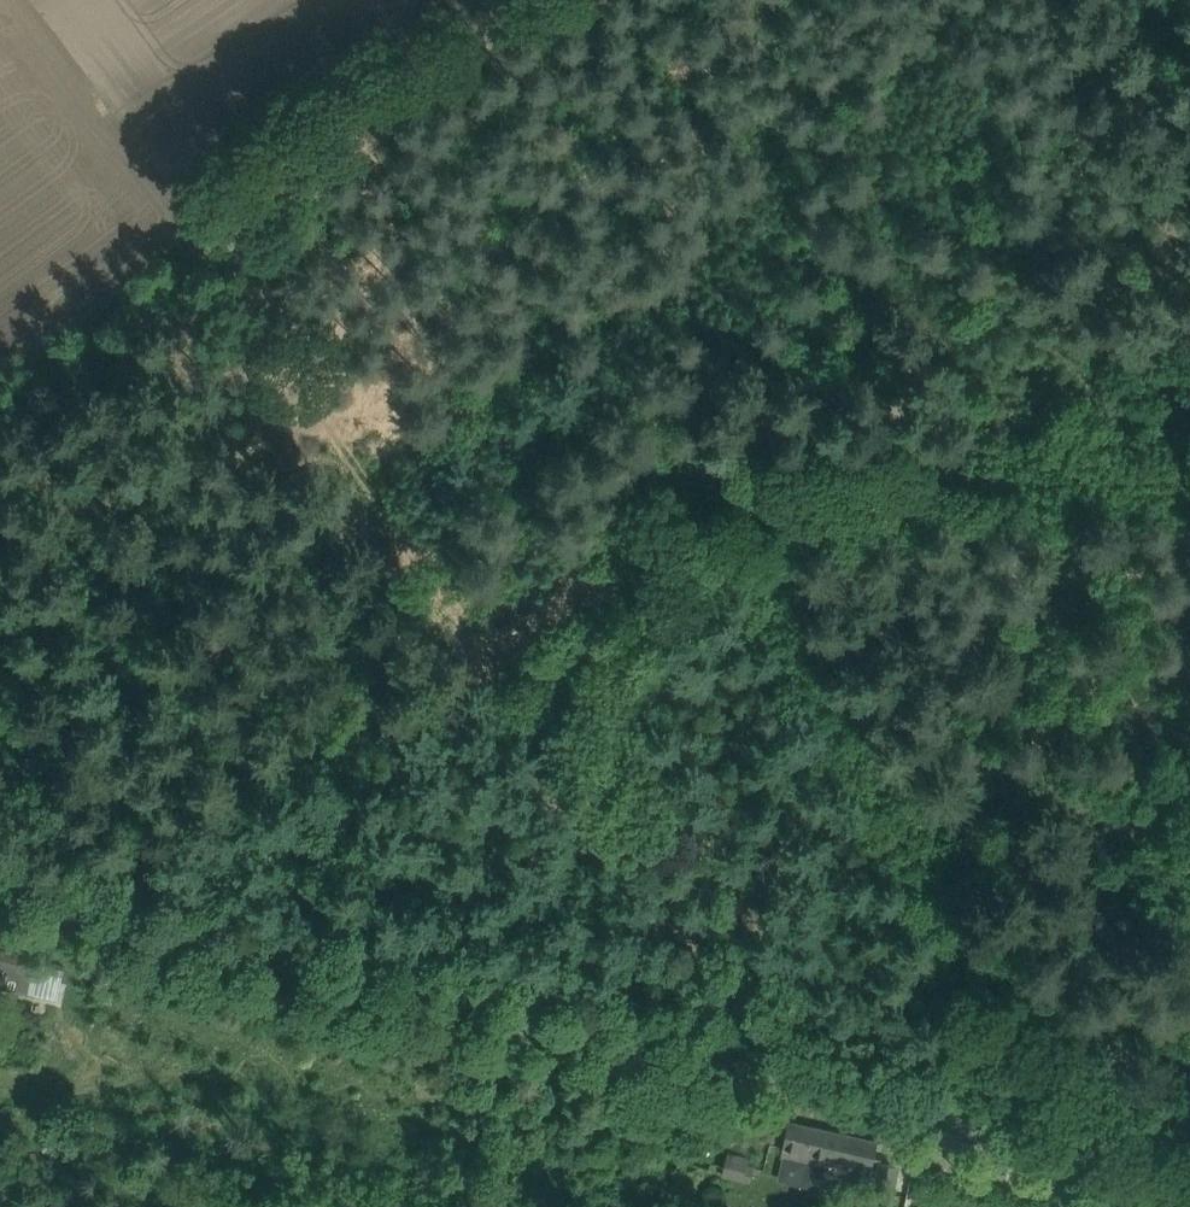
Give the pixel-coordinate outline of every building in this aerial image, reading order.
[(29,993),(39,952),(0,943),(0,986),(29,993)] [(849,1182),(868,1186),(873,1165),(879,1141),(789,1121),(784,1144),(781,1156),(851,1173),(849,1182)]
